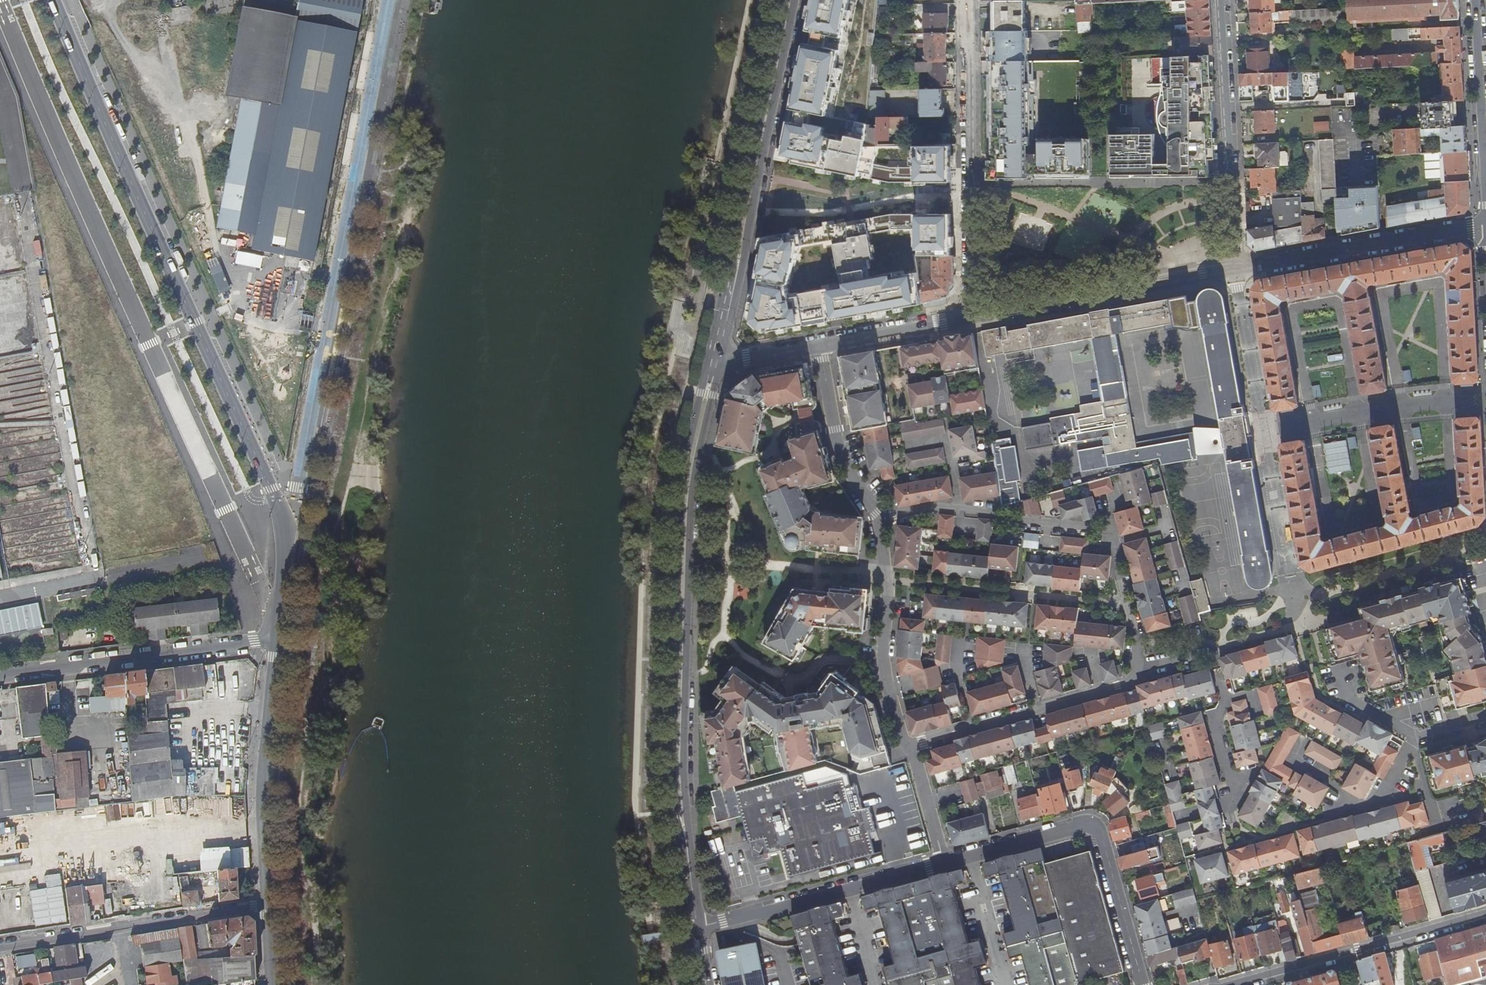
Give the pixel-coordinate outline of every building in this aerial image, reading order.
[(298,3),(285,0),(244,0),(242,8),(355,33),(362,0),(299,0),(298,3)] [(806,31),(841,38),(850,0),(813,0),(806,31)] [(1188,0),(1181,0),(1173,0),(1173,10),(1188,10),(1188,0)] [(1212,36),(1211,17),(1210,0),(1188,0),(1188,10),(1188,24),(1189,34),(1189,37),(1212,36)] [(1252,13),(1271,12),(1276,11),(1275,0),(1251,0),(1252,13)] [(1348,7),(1349,22),(1409,20),(1409,21),(1459,19),(1459,9),(1460,9),(1459,0),(1348,0),(1348,7)] [(1025,1),(996,1),(996,30),(1027,30),(1027,28),(1025,28),(1025,1)] [(1093,14),(1093,3),(1077,4),(1077,11),(1076,11),(1077,22),(1089,21),(1090,14),(1093,14)] [(1294,26),(1349,22),(1348,7),(1293,10),(1294,26)] [(355,33),(242,8),(226,95),(241,98),(232,147),(226,146),(225,148),(223,158),(225,160),(229,161),(217,228),(254,235),(249,260),(273,264),(276,255),(312,263),(355,33)] [(1271,12),(1272,28),(1276,28),(1276,23),(1292,23),(1292,10),(1276,11),(1271,12)] [(1271,12),(1252,13),(1253,32),(1272,31),(1272,28),(1271,12)] [(925,33),(946,33),(946,25),(943,24),(943,13),(924,14),(924,33),(925,33)] [(1189,34),(1188,24),(1175,25),(1175,34),(1189,34)] [(1406,56),(1355,58),(1356,68),(1362,68),(1442,64),(1462,63),(1462,47),(1461,26),(1422,28),(1423,39),(1446,38),(1446,46),(1438,46),(1438,52),(1436,54),(1432,54),(1406,56)] [(1408,28),(1392,29),(1393,39),(1408,38),(1408,28)] [(996,30),(990,30),(990,61),(1027,60),(1027,30),(996,30)] [(946,47),(946,33),(925,33),(925,43),(917,43),(917,47),(925,47),(946,47)] [(1210,54),(1213,54),(1213,46),(1212,36),(1189,37),(1177,37),(1178,56),(1210,54)] [(817,47),(804,45),(792,107),(805,110),(826,114),(839,51),(830,50),(817,47)] [(946,61),(946,47),(925,47),(925,61),(946,61)] [(1248,48),(1249,74),(1270,73),(1269,61),(1266,61),(1265,48),(1248,48)] [(1355,58),(1355,49),(1342,50),(1342,58),(1345,58),(1345,69),(1356,68),(1355,58)] [(1210,69),(1210,54),(1178,56),(1173,56),(1172,56),(1173,71),(1163,72),(1164,87),(1170,86),(1171,93),(1165,94),(1166,110),(1164,111),(1162,114),(1160,117),(1160,118),(1160,121),(1162,125),(1164,127),(1166,128),(1168,129),(1168,144),(1171,144),(1170,164),(1156,164),(1156,141),(1155,139),(1154,137),(1153,136),(1150,134),(1141,134),(1133,134),(1110,134),(1110,171),(1112,171),(1112,174),(1119,174),(1119,176),(1125,177),(1125,174),(1210,174),(1209,159),(1207,132),(1214,131),(1214,129),(1213,114),(1213,100),(1210,100),(1210,69)] [(990,61),(988,61),(988,156),(995,157),(995,161),(988,161),(988,179),(1033,178),(1033,173),(1036,173),(1036,178),(1089,176),(1089,145),(1089,143),(1089,137),(1035,138),(1036,143),(1033,143),(1032,94),(1035,94),(1035,79),(1032,79),(1032,73),(1027,73),(1027,60),(990,61)] [(947,86),(946,61),(925,61),(916,62),(917,70),(927,70),(933,68),(933,74),(930,74),(930,86),(947,86)] [(1444,83),(1463,82),(1463,74),(1462,63),(1442,64),(1443,83),(1444,83)] [(1304,99),(1303,71),(1270,73),(1249,74),(1239,74),(1240,96),(1241,101),(1254,101),(1254,102),(1270,101),(1269,91),(1254,92),(1254,85),(1274,84),(1275,101),(1304,99)] [(1434,102),(1464,100),(1464,93),(1463,82),(1444,83),(1444,95),(1433,96),(1434,102)] [(870,95),(868,117),(877,117),(881,117),(884,89),(871,89),(870,95)] [(921,116),(945,116),(945,108),(942,109),(942,89),(921,89),(921,116)] [(1356,97),(1346,97),(1347,106),(1356,106),(1356,97)] [(1424,128),(1466,126),(1465,116),(1464,100),(1434,102),(1423,102),(1424,128)] [(805,110),(792,107),(780,165),(851,181),(902,187),(951,187),(951,145),(878,145),(866,145),(800,129),(805,110)] [(1275,110),(1256,111),(1257,123),(1255,125),(1254,130),(1258,133),(1276,132),(1275,110)] [(866,145),(878,145),(878,141),(888,141),(888,123),(896,127),(908,126),(908,117),(881,117),(877,117),(877,127),(871,127),(871,124),(868,124),(866,145)] [(1315,130),(1330,129),(1330,122),(1315,122),(1315,130)] [(1429,153),(1467,151),(1467,140),(1466,126),(1424,128),(1421,129),(1421,136),(1436,135),(1443,137),(1444,148),(1429,148),(1429,153)] [(1395,130),(1396,155),(1422,153),(1421,136),(1421,129),(1395,130)] [(1336,198),(1332,140),(1320,140),(1323,200),(1336,199),(1336,198)] [(1278,142),(1254,144),(1254,155),(1257,155),(1257,168),(1274,168),(1279,167),(1279,166),(1279,152),(1278,142)] [(1429,153),(1427,153),(1428,176),(1441,176),(1442,190),(1429,191),(1429,192),(1419,193),(1420,201),(1386,207),(1387,227),(1419,221),(1429,219),(1466,212),(1470,206),(1469,180),(1468,159),(1467,151),(1429,153)] [(1285,152),(1279,152),(1279,166),(1288,166),(1287,154),(1285,152)] [(1257,168),(1252,169),(1253,187),(1261,187),(1261,193),(1275,193),(1274,168),(1257,168)] [(1361,186),(1363,231),(1365,231),(1365,227),(1375,226),(1375,229),(1381,228),(1379,185),(1361,186)] [(1336,199),(1338,232),(1344,231),(1354,229),(1354,233),(1363,231),(1361,186),(1351,186),(1352,194),(1342,194),(1343,198),(1336,198),(1336,199)] [(1275,199),(1277,228),(1279,227),(1303,226),(1303,225),(1302,203),(1302,197),(1275,199)] [(1303,229),(1304,242),(1321,239),(1326,238),(1325,228),(1324,228),(1324,221),(1315,221),(1314,202),(1302,203),(1303,225),(1303,226),(1303,229)] [(893,215),(865,220),(868,234),(914,230),(914,213),(893,215)] [(935,255),(951,255),(951,214),(914,213),(914,230),(913,254),(935,255)] [(868,234),(865,220),(821,228),(823,243),(832,288),(875,280),(868,234)] [(1274,225),(1247,229),(1248,244),(1256,250),(1280,246),(1304,242),(1303,229),(1279,231),(1279,227),(1277,228),(1274,228),(1274,225)] [(280,405),(309,336),(315,313),(302,310),(312,263),(276,255),(273,264),(249,260),(254,235),(217,228),(207,260),(220,293),(227,303),(232,320),(280,405)] [(823,243),(821,228),(797,232),(801,248),(823,243)] [(923,301),(919,277),(918,273),(875,280),(832,288),(785,296),(801,248),(797,232),(759,239),(738,338),(743,343),(925,310),(923,301)] [(1273,401),(1275,410),(1281,409),(1292,407),(1298,406),(1282,313),(1281,314),(1279,305),(1282,300),(1290,298),(1291,300),(1333,292),(1333,291),(1341,290),(1346,292),(1348,301),(1347,301),(1364,394),(1388,389),(1371,297),(1369,296),(1368,287),(1370,284),(1378,283),(1379,284),(1439,272),(1439,271),(1446,270),(1450,273),(1450,280),(1449,281),(1455,383),(1461,383),(1473,382),(1479,382),(1471,251),(1462,244),(1260,281),(1253,290),(1273,401)] [(925,300),(947,297),(955,288),(955,271),(955,254),(951,255),(935,255),(935,279),(923,281),(923,276),(919,277),(923,301),(925,300)] [(1206,290),(1204,292),(1202,294),(1200,297),(1199,301),(1199,303),(1171,309),(1169,299),(1120,308),(1120,306),(1079,313),(1079,315),(1040,322),(1010,328),(1009,329),(1009,331),(1007,331),(1007,326),(1000,327),(1000,328),(981,332),(985,357),(1004,353),(1004,354),(1092,338),(1103,401),(1079,405),(1081,413),(1050,418),(1051,424),(1047,424),(1048,431),(1027,435),(1030,450),(1054,446),(1051,430),(1052,430),(1055,445),(1102,437),(1109,436),(1111,445),(1103,446),(1077,450),(1080,471),(1159,458),(1162,465),(1192,460),(1188,433),(1135,442),(1116,334),(1173,323),(1174,324),(1201,319),(1217,410),(1218,410),(1219,418),(1218,419),(1220,429),(1222,437),(1223,437),(1224,445),(1223,445),(1225,453),(1226,464),(1227,464),(1229,472),(1228,473),(1244,565),(1246,565),(1248,580),(1250,583),(1252,586),(1255,587),(1258,588),(1262,588),(1265,587),(1269,584),(1271,581),(1272,576),(1269,560),(1270,560),(1249,436),(1227,313),(1226,313),(1223,297),(1220,293),(1216,290),(1211,289),(1206,290)] [(10,346),(32,344),(30,327),(25,327),(24,316),(10,318),(11,328),(8,329),(10,346)] [(978,368),(972,333),(952,337),(940,339),(940,343),(901,350),(904,367),(944,360),(946,373),(978,368)] [(886,413),(875,351),(854,354),(840,357),(845,385),(848,400),(851,418),(856,418),(858,430),(863,429),(886,425),(884,413),(886,413)] [(813,397),(807,363),(758,371),(750,378),(746,381),(731,393),(721,439),(729,440),(728,445),(747,449),(748,444),(756,446),(762,413),(774,404),(792,401),(795,414),(800,413),(806,412),(806,411),(812,410),(814,409),(817,404),(816,397),(813,397)] [(985,408),(982,389),(950,395),(946,376),(932,378),(933,381),(909,385),(913,408),(951,401),(953,414),(985,408)] [(1292,407),(1281,409),(1281,414),(1284,417),(1291,415),(1293,412),(1292,407)] [(814,413),(814,409),(812,410),(806,411),(806,412),(800,413),(801,422),(808,420),(808,422),(816,421),(814,413)] [(1304,441),(1281,445),(1302,565),(1305,566),(1308,568),(1312,571),(1318,569),(1341,563),(1361,557),(1404,546),(1446,534),(1480,525),(1485,516),(1481,418),(1457,418),(1461,494),(1462,495),(1463,502),(1461,506),(1454,508),(1451,508),(1421,516),(1421,517),(1414,519),(1410,517),(1409,511),(1410,511),(1394,425),(1371,429),(1386,515),(1388,514),(1389,523),(1387,526),(1380,528),(1379,527),(1333,540),(1326,543),(1321,540),(1320,533),(1321,533),(1304,441)] [(915,420),(901,422),(904,440),(946,432),(943,419),(915,424),(915,420)] [(822,432),(821,428),(820,425),(818,423),(816,421),(808,422),(808,420),(801,422),(796,423),(799,438),(791,440),(796,458),(784,463),(782,458),(768,464),(770,468),(763,471),(772,493),(767,495),(789,542),(791,545),(794,547),(797,547),(800,546),(804,547),(804,548),(860,553),(862,530),(863,519),(850,499),(833,475),(829,461),(826,447),(822,448),(818,432),(822,432)] [(893,466),(886,425),(863,429),(864,433),(867,450),(870,465),(871,470),(882,468),(892,466),(893,466)] [(972,426),(950,430),(954,457),(971,454),(972,461),(987,459),(985,451),(977,453),(972,426)] [(1422,438),(1420,427),(1412,429),(1414,439),(1422,438)] [(1197,456),(1225,453),(1223,445),(1224,445),(1223,437),(1222,437),(1220,429),(1195,428),(1197,456)] [(1357,448),(1355,434),(1348,435),(1350,449),(1357,448)] [(1102,437),(1103,446),(1111,445),(1109,436),(1102,437)] [(1019,501),(1020,501),(1017,480),(1020,480),(1014,446),(1011,446),(1010,437),(990,441),(992,450),(993,457),(995,472),(999,496),(1001,506),(1019,501)] [(909,468),(945,462),(943,448),(906,455),(909,468)] [(894,477),(892,466),(882,468),(884,479),(894,478),(894,477)] [(1154,508),(1168,504),(1164,491),(1148,495),(1141,468),(1119,474),(1127,501),(1133,500),(1135,508),(1115,513),(1116,517),(1119,527),(1121,536),(1143,529),(1137,507),(1151,503),(1152,508),(1154,508)] [(995,496),(999,496),(995,472),(960,478),(963,495),(964,502),(971,500),(983,498),(995,496)] [(908,505),(953,497),(949,476),(895,486),(897,496),(899,507),(908,505)] [(1113,491),(1109,477),(1089,482),(1093,497),(1113,491)] [(1092,518),(1098,517),(1093,497),(1067,504),(1063,489),(1050,493),(1054,507),(1060,505),(1062,514),(1063,519),(1072,517),(1083,514),(1085,520),(1092,518)] [(1042,516),(1037,497),(1020,501),(1019,501),(1022,514),(1042,516)] [(952,538),(954,516),(940,515),(939,530),(938,536),(952,538)] [(987,541),(989,520),(979,519),(977,540),(987,541)] [(895,567),(918,569),(922,528),(899,526),(899,529),(897,545),(895,562),(895,567)] [(1040,534),(1025,533),(1024,547),(1038,549),(1040,534)] [(1028,563),(1026,583),(1042,585),(1053,586),(1052,588),(1074,590),(1080,590),(1082,577),(1109,579),(1111,556),(1098,555),(1087,554),(1088,540),(1062,537),(1060,551),(1084,554),(1082,569),(1055,566),(1055,565),(1028,563)] [(1144,618),(1166,612),(1162,599),(1160,591),(1156,578),(1157,577),(1146,538),(1124,544),(1125,551),(1128,560),(1133,577),(1135,583),(1134,584),(1135,589),(1137,595),(1136,596),(1138,601),(1140,607),(1144,618)] [(1170,571),(1185,567),(1178,541),(1163,546),(1170,571)] [(990,557),(986,557),(984,578),(988,578),(989,567),(1016,570),(1018,547),(991,544),(990,557)] [(984,578),(986,557),(949,553),(949,552),(936,550),(933,570),(933,571),(937,572),(946,573),(947,573),(947,574),(953,575),(968,576),(984,578)] [(1444,709),(1444,712),(1485,701),(1485,652),(1481,635),(1472,626),(1468,614),(1472,613),(1468,598),(1466,592),(1462,578),(1421,589),(1422,591),(1404,596),(1403,595),(1390,598),(1382,600),(1383,601),(1364,607),(1367,618),(1361,619),(1362,622),(1347,626),(1346,623),(1330,627),(1328,628),(1336,659),(1361,653),(1372,691),(1406,682),(1393,637),(1391,637),(1389,631),(1412,625),(1411,621),(1417,620),(1418,624),(1430,620),(1430,619),(1440,616),(1445,636),(1452,645),(1447,648),(1455,658),(1452,661),(1456,674),(1436,680),(1444,709)] [(1196,607),(1198,614),(1211,611),(1202,579),(1189,582),(1193,595),(1195,604),(1196,607)] [(849,630),(861,631),(865,632),(866,620),(866,615),(868,600),(869,590),(853,588),(853,591),(842,589),(834,588),(833,588),(832,593),(796,589),(786,608),(780,618),(766,643),(796,659),(816,625),(849,628),(849,630)] [(924,617),(980,623),(982,600),(968,598),(951,597),(940,595),(930,594),(926,594),(925,602),(924,617)] [(1178,599),(1181,608),(1188,606),(1195,604),(1193,595),(1178,599)] [(207,623),(211,622),(221,621),(218,600),(133,610),(135,632),(145,631),(149,630),(150,633),(151,642),(166,640),(165,631),(165,628),(169,627),(187,625),(191,625),(192,628),(192,637),(209,635),(208,625),(207,623)] [(982,600),(980,623),(985,623),(986,623),(1025,627),(1028,604),(1019,603),(1004,601),(988,600),(982,600)] [(42,627),(38,604),(0,611),(0,635),(42,627)] [(1042,605),(1038,605),(1036,628),(1075,632),(1074,644),(1123,650),(1126,627),(1112,626),(1077,622),(1079,609),(1075,609),(1067,608),(1052,606),(1042,605)] [(1185,624),(1200,621),(1198,614),(1196,607),(1189,610),(1182,611),(1185,622),(1185,624)] [(1146,624),(1148,631),(1170,626),(1167,612),(1166,612),(1144,618),(1146,624)] [(916,693),(942,686),(937,666),(923,670),(920,660),(923,633),(924,633),(925,621),(909,619),(902,618),(901,623),(901,630),(899,630),(899,636),(898,650),(897,657),(899,657),(898,664),(900,672),(901,675),(910,673),(916,693)] [(935,659),(937,666),(948,663),(950,636),(937,634),(935,659)] [(1297,653),(1293,638),(1292,635),(1266,642),(1267,644),(1248,650),(1249,652),(1221,660),(1222,666),(1225,673),(1297,653)] [(979,637),(977,664),(978,669),(1002,663),(1004,640),(979,637)] [(1035,671),(1042,696),(1042,698),(1055,695),(1063,693),(1056,666),(1070,662),(1071,647),(1045,644),(1044,661),(1046,668),(1035,671)] [(1444,651),(1452,661),(1455,658),(1447,648),(1444,651)] [(1249,652),(1248,650),(1228,655),(1229,656),(1220,658),(1221,660),(1249,652)] [(1298,657),(1297,653),(1225,673),(1226,679),(1234,677),(1234,678),(1248,674),(1248,672),(1298,657)] [(1122,677),(1119,665),(1118,665),(1114,666),(1113,660),(1099,664),(1104,682),(1113,679),(1122,677)] [(967,691),(973,714),(980,713),(997,708),(1010,704),(1027,700),(1018,665),(1002,670),(1005,681),(967,691)] [(168,732),(164,687),(188,685),(187,673),(202,672),(201,668),(201,666),(142,672),(144,695),(147,736),(127,737),(132,802),(172,796),(214,796),(216,768),(186,768),(186,756),(169,757),(167,732),(168,732)] [(717,770),(721,790),(825,760),(861,773),(892,765),(886,746),(878,718),(876,708),(867,700),(859,694),(860,692),(853,687),(828,685),(829,681),(825,685),(819,693),(820,695),(811,696),(809,697),(797,698),(795,699),(783,701),(783,699),(781,697),(782,696),(776,692),(776,691),(775,690),(765,683),(762,686),(736,668),(718,694),(727,700),(717,713),(715,713),(713,712),(707,712),(705,715),(703,715),(707,744),(713,744),(714,749),(717,770)] [(1072,671),(1076,689),(1083,687),(1091,685),(1086,668),(1072,671)] [(1183,676),(1182,673),(1174,675),(1161,679),(1145,684),(1137,686),(1138,689),(1140,696),(1156,692),(1212,677),(1209,669),(1183,676)] [(1308,671),(1303,673),(1285,678),(1295,714),(1332,734),(1332,732),(1354,744),(1356,740),(1380,754),(1371,772),(1356,764),(1343,788),(1361,798),(1365,796),(1368,792),(1374,781),(1377,775),(1383,778),(1398,751),(1386,745),(1392,734),(1392,733),(1380,727),(1368,720),(1366,724),(1361,722),(1353,717),(1346,713),(1344,712),(1343,714),(1336,710),(1327,705),(1318,700),(1315,698),(1313,689),(1309,676),(1308,671)] [(144,695),(142,672),(122,674),(122,675),(124,695),(125,706),(130,706),(130,700),(131,696),(144,695)] [(828,685),(853,687),(846,682),(836,674),(834,673),(833,676),(829,681),(828,685)] [(836,674),(846,682),(847,680),(838,673),(836,674)] [(124,695),(122,675),(103,677),(104,697),(124,695)] [(1156,692),(1140,696),(1143,708),(1189,695),(1190,699),(1216,692),(1212,677),(1156,692)] [(58,703),(58,692),(55,692),(54,683),(45,684),(46,704),(58,703)] [(946,726),(952,724),(948,708),(961,705),(955,683),(942,686),(946,702),(933,705),(906,712),(912,734),(925,730),(926,731),(931,730),(946,726)] [(42,758),(0,763),(0,818),(54,811),(49,740),(46,704),(45,684),(14,687),(21,738),(40,737),(42,758)] [(1279,712),(1272,685),(1258,689),(1266,716),(1273,714),(1279,712)] [(1057,712),(1046,715),(1048,722),(1140,696),(1138,689),(1133,691),(1125,693),(1125,692),(1116,695),(1096,700),(1083,704),(1082,705),(1077,706),(1060,711),(1057,712)] [(125,706),(124,695),(104,697),(100,697),(101,712),(125,710),(125,707),(125,706)] [(928,761),(931,774),(962,766),(962,763),(1016,748),(1015,747),(1037,741),(1038,743),(1052,739),(1052,737),(1088,727),(1088,726),(1144,711),(1143,708),(1140,696),(1048,722),(1049,726),(1036,730),(1034,725),(970,743),(933,753),(934,759),(928,761)] [(1251,721),(1245,700),(1232,704),(1233,708),(1234,712),(1228,713),(1229,718),(1231,727),(1234,736),(1236,745),(1238,752),(1234,753),(1235,756),(1237,765),(1238,767),(1259,762),(1255,748),(1261,747),(1253,721),(1251,721)] [(126,731),(138,730),(137,706),(125,707),(125,710),(126,731)] [(1176,826),(1176,827),(1179,839),(1195,835),(1199,848),(1222,842),(1218,828),(1223,827),(1211,785),(1220,783),(1219,779),(1216,770),(1214,762),(1213,757),(1214,757),(1212,752),(1210,743),(1208,735),(1205,726),(1203,719),(1201,712),(1178,718),(1191,762),(1190,763),(1197,789),(1182,794),(1178,781),(1165,785),(1170,803),(1172,811),(1199,804),(1203,818),(1176,826)] [(1034,725),(1033,719),(1029,720),(1020,722),(1011,725),(1001,728),(993,730),(986,732),(976,735),(971,736),(970,743),(1034,725)] [(1163,722),(1148,726),(1152,740),(1166,736),(1163,722)] [(1239,816),(1257,826),(1283,781),(1297,789),(1294,794),(1318,808),(1330,787),(1326,785),(1310,776),(1306,774),(1304,777),(1283,764),(1300,733),(1287,726),(1279,740),(1274,750),(1258,780),(1257,779),(1253,786),(1250,791),(1252,793),(1245,804),(1239,816)] [(932,750),(933,753),(970,743),(971,736),(964,738),(955,741),(956,744),(932,750)] [(88,799),(84,753),(58,755),(57,739),(49,740),(54,811),(55,811),(60,811),(75,809),(74,798),(79,797),(79,799),(88,799)] [(1335,770),(1343,758),(1312,741),(1305,753),(1335,770)] [(1481,745),(1468,748),(1467,744),(1428,755),(1437,789),(1479,777),(1479,776),(1485,774),(1485,741),(1481,745)] [(1090,784),(1108,792),(1114,778),(1123,758),(1117,755),(1111,768),(1110,767),(1109,770),(1102,767),(1100,772),(1096,770),(1090,784)] [(1083,783),(1079,769),(1073,771),(1072,768),(1065,770),(1070,787),(1083,783)] [(1006,776),(1006,777),(1007,776),(1009,784),(1017,782),(1014,769),(1005,772),(1006,776)] [(1003,792),(1010,790),(1006,777),(1006,776),(999,778),(997,770),(981,774),(983,780),(977,782),(980,795),(987,793),(987,792),(989,791),(989,789),(1001,785),(1003,792)] [(805,774),(804,774),(737,792),(735,786),(721,790),(715,791),(712,792),(716,807),(713,808),(715,814),(717,823),(743,816),(746,827),(754,857),(781,850),(789,877),(875,854),(876,854),(872,839),(870,833),(876,831),(870,807),(863,809),(857,785),(851,787),(847,772),(807,783),(805,774)] [(1114,778),(1108,792),(1113,794),(1104,801),(1115,814),(1129,802),(1122,793),(1127,788),(1117,776),(1114,778)] [(966,803),(981,799),(980,795),(977,782),(975,778),(961,782),(966,803)] [(1038,797),(1043,814),(1066,807),(1060,783),(1040,789),(1042,796),(1038,797)] [(988,797),(1003,792),(1001,785),(989,789),(989,791),(987,792),(987,793),(988,797)] [(1023,820),(1043,814),(1038,797),(1037,793),(1018,799),(1023,820)] [(89,807),(88,799),(79,799),(79,797),(74,798),(75,809),(89,807)] [(1429,824),(1423,802),(1421,803),(1410,806),(1409,801),(1405,802),(1395,805),(1358,815),(1353,817),(1353,815),(1333,821),(1317,825),(1305,829),(1298,831),(1304,853),(1331,846),(1332,848),(1346,845),(1346,842),(1359,838),(1360,839),(1374,836),(1374,838),(1389,834),(1388,832),(1414,824),(1415,827),(1429,824)] [(1129,809),(1131,814),(1142,811),(1140,803),(1134,804),(1129,809)] [(953,842),(956,844),(963,842),(980,837),(990,835),(985,813),(948,823),(953,842)] [(1126,816),(1109,820),(1113,836),(1114,839),(1131,835),(1126,816)] [(1449,831),(1406,842),(1406,843),(1408,843),(1444,833),(1480,823),(1485,822),(1485,821),(1449,831)] [(1300,856),(1294,833),(1280,837),(1267,841),(1256,843),(1245,846),(1235,849),(1229,851),(1235,873),(1300,856)] [(1444,833),(1408,843),(1415,868),(1415,871),(1426,868),(1420,843),(1428,841),(1430,847),(1447,843),(1444,833)] [(41,864),(38,838),(14,841),(14,835),(0,836),(0,869),(41,864)] [(1157,846),(1119,857),(1121,863),(1122,867),(1160,857),(1157,846)] [(1175,849),(1179,865),(1186,863),(1181,847),(1175,849)] [(989,876),(995,874),(1002,876),(1017,930),(1005,933),(1011,958),(1023,955),(1032,984),(1079,984),(1125,972),(1092,851),(1046,864),(1042,848),(987,862),(986,865),(988,874),(989,876)] [(229,870),(234,869),(248,867),(247,850),(228,852),(229,870)] [(1228,875),(1222,852),(1219,853),(1204,857),(1195,859),(1202,882),(1228,875)] [(1299,889),(1327,881),(1323,866),(1295,874),(1299,889)] [(1428,916),(1429,921),(1439,918),(1426,868),(1415,871),(1417,876),(1419,884),(1428,916)] [(238,888),(237,884),(235,884),(234,869),(229,870),(218,871),(216,871),(218,902),(237,900),(236,888),(238,888)] [(869,909),(875,908),(881,909),(896,963),(884,967),(889,984),(981,984),(976,968),(988,965),(981,940),(969,943),(954,889),(958,884),(964,883),(965,881),(962,871),(959,870),(866,895),(865,898),(868,908),(869,909)] [(1456,913),(1476,908),(1475,905),(1481,904),(1481,906),(1485,905),(1485,874),(1481,875),(1480,871),(1458,877),(1459,881),(1448,884),(1456,913)] [(1155,884),(1164,881),(1162,873),(1136,880),(1142,899),(1158,895),(1155,884)] [(1295,874),(1290,875),(1294,890),(1299,889),(1295,874)] [(188,888),(186,877),(177,878),(179,889),(188,888)] [(1414,920),(1428,916),(1419,884),(1397,890),(1402,911),(1402,912),(1405,922),(1414,920)] [(99,885),(84,887),(85,892),(86,903),(87,903),(101,902),(99,885)] [(86,903),(85,892),(81,893),(80,887),(65,889),(69,926),(82,924),(81,917),(87,916),(86,907),(80,908),(80,903),(86,903)] [(1196,901),(1193,887),(1172,894),(1176,907),(1196,901)] [(198,906),(195,891),(179,894),(181,908),(198,906)] [(1303,907),(1315,952),(1330,948),(1344,944),(1341,933),(1324,939),(1315,908),(1318,907),(1314,893),(1301,897),(1303,907)] [(1158,898),(1135,905),(1139,916),(1141,923),(1141,926),(1163,919),(1158,898)] [(1290,911),(1286,898),(1279,900),(1282,913),(1290,911)] [(842,901),(838,902),(841,903),(842,904),(844,915),(844,916),(846,916),(842,901)] [(792,915),(793,919),(795,927),(797,934),(800,944),(811,984),(864,984),(861,973),(848,977),(833,922),(838,918),(844,916),(844,915),(842,904),(841,903),(838,902),(792,915)] [(1295,910),(1306,955),(1315,952),(1303,907),(1295,910)] [(1341,933),(1344,944),(1357,941),(1368,938),(1363,917),(1338,924),(1341,933)] [(253,957),(251,923),(245,918),(196,926),(200,950),(210,949),(210,948),(224,946),(225,944),(225,943),(227,943),(232,947),(232,948),(230,948),(229,949),(229,951),(230,958),(253,957)] [(795,927),(793,919),(775,923),(775,924),(784,930),(795,927)] [(1163,919),(1141,926),(1145,941),(1149,955),(1172,948),(1163,919)] [(1277,950),(1281,962),(1287,960),(1277,922),(1276,920),(1253,927),(1255,933),(1260,954),(1277,950)] [(1277,922),(1287,960),(1301,956),(1300,955),(1295,939),(1291,940),(1287,924),(1285,925),(1283,920),(1277,922)] [(1468,983),(1485,978),(1485,926),(1469,931),(1448,937),(1434,941),(1438,953),(1444,977),(1446,984),(1462,984),(1468,983)] [(217,959),(217,952),(195,953),(191,927),(177,929),(178,939),(182,960),(196,958),(196,960),(217,959)] [(1243,929),(1245,936),(1255,933),(1253,927),(1243,929)] [(174,939),(173,930),(130,936),(132,947),(140,945),(174,940),(174,939)] [(1242,960),(1260,954),(1255,933),(1245,936),(1236,938),(1242,960)] [(1177,947),(1180,957),(1182,963),(1195,959),(1196,960),(1211,956),(1208,945),(1206,938),(1177,947)] [(182,960),(178,939),(174,939),(174,940),(140,945),(143,968),(144,968),(167,964),(182,962),(182,961),(182,960)] [(1208,945),(1211,956),(1214,966),(1233,962),(1228,940),(1208,945)] [(76,963),(73,945),(53,948),(56,966),(76,963)] [(755,946),(724,952),(729,977),(724,978),(725,984),(763,984),(755,946)] [(1149,955),(1146,956),(1149,966),(1180,957),(1177,947),(1172,948),(1149,955)] [(34,953),(15,956),(17,972),(36,969),(34,953)] [(1425,982),(1444,977),(1438,953),(1431,955),(1426,956),(1419,958),(1425,982)] [(1385,955),(1374,958),(1381,982),(1380,982),(1381,984),(1393,984),(1385,955)] [(253,957),(230,958),(217,959),(196,960),(182,961),(182,962),(186,984),(221,984),(255,980),(253,957)] [(1380,982),(1381,982),(1374,958),(1358,962),(1365,984),(1381,984),(1380,982)] [(47,959),(40,960),(41,970),(35,971),(36,975),(38,984),(40,984),(42,984),(51,983),(49,973),(47,959)] [(144,968),(147,984),(158,983),(158,984),(173,984),(176,984),(175,976),(170,977),(167,964),(144,968)] [(1340,967),(1334,969),(1335,974),(1336,974),(1338,980),(1348,977),(1345,966),(1340,967)] [(86,977),(84,968),(49,973),(51,983),(63,982),(68,980),(74,979),(86,977)] [(1176,970),(1181,984),(1187,983),(1183,968),(1176,970)] [(1297,984),(1339,984),(1338,982),(1338,980),(1336,974),(1335,974),(1297,984)] [(36,975),(20,977),(21,984),(38,984),(36,975)]
